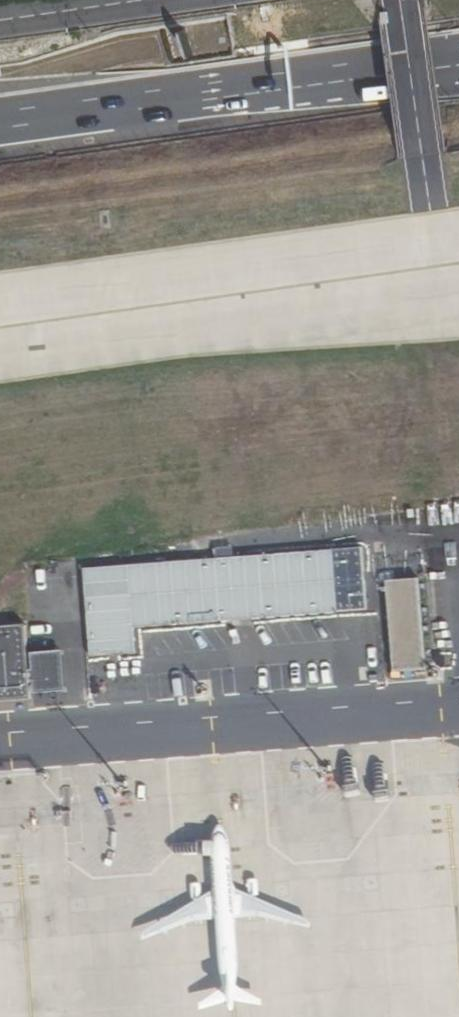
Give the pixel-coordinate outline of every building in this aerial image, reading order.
[(251,621),(338,615),(333,552),(84,571),(91,659),(135,656),(133,630),(214,624),(215,629),(252,627),(251,621)] [(429,668),(421,577),(390,579),(398,671),(429,668)] [(33,701),(27,625),(0,627),(0,703),(33,701)] [(281,659),(326,656),(324,626),(279,629),(280,636),(270,636),(271,655),(281,654),(281,659)] [(379,630),(367,631),(369,654),(381,653),(379,630)]
